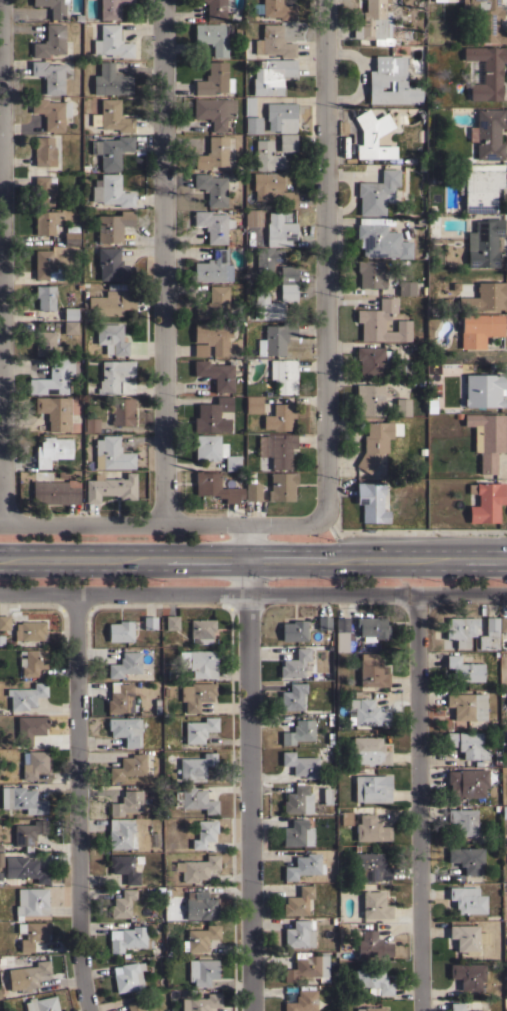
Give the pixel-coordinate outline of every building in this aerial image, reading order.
[(32,5),(32,0),(67,0),(67,4),(65,4),(64,19),(50,19),(50,7),(48,7),(48,5),(32,5)] [(100,19),(100,0),(132,0),(132,1),(122,1),(122,3),(119,3),(119,19),(100,19)] [(194,1),(194,0),(225,0),(225,19),(206,19),(206,3),(204,3),(204,1),(194,1)] [(262,4),(262,0),(281,0),(281,3),(284,3),(284,5),(295,5),(295,19),(279,19),(279,16),(262,16),(262,13),(256,13),(256,4),(262,4)] [(365,11),(365,0),(384,0),(384,18),(385,18),(385,38),(392,37),(392,45),(373,45),(373,39),(360,39),(360,25),(362,25),(362,11),(365,11)] [(468,3),(468,0),(499,0),(499,2),(498,2),(498,8),(502,8),(502,18),(498,18),(498,29),(506,29),(506,43),(495,43),(495,42),(476,42),(476,33),(476,31),(475,31),(475,25),(476,26),(476,23),(476,10),(477,10),(477,3),(468,3)] [(109,57),(109,56),(95,56),(95,54),(93,54),(92,25),(82,25),(82,22),(84,22),(84,21),(94,21),(94,24),(119,24),(119,40),(121,40),(121,42),(133,42),(133,57),(109,57)] [(223,23),(223,25),(231,25),(231,37),(227,37),(227,56),(212,57),(212,45),(210,45),(210,43),(194,43),(194,24),(223,23)] [(64,24),(64,40),(72,40),(72,53),(65,53),(48,53),(48,57),(32,57),(32,42),(43,42),(43,40),(45,40),(45,24),(64,24)] [(281,40),(284,40),(284,42),(295,42),(295,57),(279,57),(279,54),(254,54),(254,39),(262,39),(262,27),(262,24),(281,24),(281,40)] [(469,100),(469,83),(483,83),(482,60),(462,60),(462,47),(484,47),(498,47),(504,47),(504,48),(506,48),(506,60),(504,60),(504,62),(501,62),(501,66),(500,66),(500,77),(501,77),(501,84),(501,100),(469,100)] [(368,70),(374,70),(374,55),(390,55),(390,56),(405,56),(407,56),(407,64),(405,64),(405,85),(421,85),(421,87),(423,87),(423,91),(421,91),(421,103),(424,103),(424,107),(419,107),(419,103),(368,103),(368,70)] [(295,59),(295,76),(281,76),(281,78),(282,78),(282,95),(252,95),(252,78),(254,78),(254,68),(264,68),(264,59),(295,59)] [(44,94),(44,77),(42,78),(42,75),(30,75),(30,61),(46,61),(46,64),(63,64),(63,65),(67,65),(67,69),(63,70),(63,94),(44,94)] [(113,61),(113,74),(120,73),(120,75),(131,75),(131,94),(93,94),(93,75),(99,75),(99,61),(113,61)] [(227,61),(227,77),(233,77),(233,91),(213,91),(213,95),(207,95),(207,94),(194,94),(194,80),(205,80),(205,74),(208,74),(208,61),(227,61)] [(255,114),(244,114),(244,97),(255,97),(255,114)] [(44,131),(44,115),(42,115),(42,113),(30,113),(30,98),(46,98),(46,101),(70,101),(70,116),(63,116),(63,131),(44,131)] [(119,98),(119,114),(122,114),(122,117),(133,117),(133,131),(117,131),(117,128),(100,128),(100,125),(91,125),(91,113),(100,113),(100,98),(119,98)] [(235,99),(235,118),(226,118),(225,132),(211,132),(211,120),(209,120),(209,118),(193,118),(193,99),(235,99)] [(296,103),(296,133),(278,133),(278,130),(267,130),(267,120),(266,120),(266,103),(296,103)] [(381,146),(395,146),(395,160),(372,160),(372,159),(355,159),(355,143),(359,143),(359,129),(351,117),(367,108),(373,119),(385,112),(393,126),(381,133),(381,146)] [(504,109),(504,128),(499,128),(499,143),(504,143),(504,159),(476,159),(476,141),(469,141),(469,127),(476,127),(476,108),(504,109)] [(261,133),(244,133),(244,116),(261,116),(261,133)] [(296,134),(296,151),(279,151),(279,134),(296,134)] [(34,137),(53,136),(53,146),(55,146),(55,159),(55,165),(34,166),(34,137)] [(133,150),(122,150),(122,153),(120,153),(120,169),(118,169),(118,171),(101,171),(101,169),(100,169),(100,153),(91,153),(90,140),(100,140),(100,139),(117,139),(117,136),(133,136),(133,150)] [(227,136),(227,146),(235,146),(235,164),(227,164),(227,166),(216,166),(216,170),(210,170),(210,169),(194,169),(194,155),(206,154),(206,152),(208,152),(208,136),(227,136)] [(255,140),(272,140),(272,155),(282,154),(282,168),(272,168),(272,169),(255,169),(255,140)] [(380,182),(380,169),(399,169),(398,186),(393,186),(393,201),(384,201),(384,215),(359,215),(359,196),(356,196),(357,182),(380,182)] [(503,170),(503,188),(496,188),(496,212),(464,212),(464,194),(458,193),(458,172),(463,172),(463,170),(503,170)] [(282,172),(282,190),(281,190),(281,191),(296,191),(296,208),(279,208),(279,200),(281,200),(281,197),(278,197),(278,201),(265,201),(265,200),(254,200),(254,190),(253,190),(253,184),(252,184),(252,178),(253,178),(253,173),(282,172)] [(119,173),(120,189),(123,189),(123,192),(133,192),(133,206),(117,206),(117,203),(100,203),(100,201),(91,201),(91,186),(100,186),(100,173),(119,173)] [(226,207),(207,206),(207,191),(203,191),(203,188),(193,188),(193,173),(209,173),(209,177),(226,177),(226,207)] [(55,176),(55,195),(53,195),(53,205),(36,205),(36,196),(34,196),(34,176),(55,176)] [(97,215),(119,215),(119,210),(123,210),(123,209),(133,209),(132,226),(121,226),(121,242),(97,242),(97,215)] [(262,226),(245,226),(244,209),(262,209),(262,226)] [(61,223),(54,223),(54,235),(35,235),(35,218),(34,218),(34,212),(35,212),(35,211),(61,211),(61,223)] [(226,241),(232,241),(232,246),(225,246),(225,244),(207,244),(207,230),(204,230),(204,225),(193,225),(193,211),(209,211),(209,214),(229,214),(229,215),(233,215),(233,227),(226,228),(226,241)] [(266,246),(266,222),(267,222),(267,212),(281,212),(281,222),(296,222),(296,239),(290,239),(290,246),(266,246)] [(382,218),(382,224),(386,224),(386,232),(400,232),(400,241),(411,241),(411,258),(396,258),(396,256),(362,256),(362,247),(359,247),(359,237),(356,237),(356,224),(358,224),(358,218),(382,218)] [(467,267),(467,232),(474,232),(474,221),(485,221),(485,219),(503,219),(503,236),(496,236),(496,251),(498,251),(498,267),(467,267)] [(64,245),(63,232),(66,232),(66,225),(78,225),(78,245),(64,245)] [(119,247),(119,259),(121,259),(121,265),(134,265),(134,281),(119,281),(119,280),(99,280),(99,265),(97,265),(97,247),(119,247)] [(256,277),(256,255),(260,255),(260,247),(272,247),(272,249),(282,249),(283,262),(272,263),(273,277),(256,277)] [(193,281),(193,262),(206,262),(206,259),(212,259),(212,248),(226,248),(226,264),(231,264),(231,280),(223,280),(223,281),(193,281)] [(34,250),(52,250),(52,260),(55,260),(55,265),(57,265),(57,268),(62,268),(62,280),(47,280),(47,279),(34,279),(34,250)] [(382,277),(385,277),(385,288),(381,288),(381,287),(359,287),(359,273),(357,273),(357,271),(356,271),(356,262),(357,262),(357,260),(382,260),(382,277)] [(296,266),(296,283),(280,283),(279,266),(296,266)] [(398,295),(398,280),(405,280),(405,281),(414,281),(414,295),(398,295)] [(477,282),(506,282),(506,296),(503,296),(503,297),(504,297),(504,307),(503,307),(503,309),(483,310),(482,311),(478,311),(477,309),(458,310),(457,297),(477,297),(477,291),(476,291),(476,286),(477,286),(477,282)] [(280,300),(279,283),(296,283),(296,300),(280,300)] [(37,310),(37,297),(35,297),(35,285),(54,285),(54,290),(55,290),(55,293),(54,293),(54,310),(37,310)] [(227,315),(210,315),(210,319),(195,319),(195,304),(206,304),(206,302),(208,302),(208,285),(227,285),(227,315)] [(94,315),(94,307),(87,307),(87,296),(105,296),(105,290),(134,290),(134,308),(121,308),(121,315),(94,315)] [(253,302),(254,302),(254,292),(268,292),(268,302),(283,302),(283,319),(273,319),(273,321),(267,321),(267,319),(253,319),(253,302)] [(360,340),(360,322),(355,322),(356,309),(379,309),(379,297),(396,297),(396,312),(391,312),(391,315),(390,315),(390,319),(384,319),(383,330),(395,331),(395,319),(404,319),(404,318),(409,318),(409,319),(410,319),(410,341),(360,340)] [(77,320),(63,320),(63,308),(77,307),(77,320)] [(503,314),(503,336),(484,336),(484,349),(460,348),(460,314),(503,314)] [(63,333),(63,321),(77,321),(77,333),(63,333)] [(257,355),(256,338),(264,338),(264,324),(281,324),(281,321),(296,321),(296,335),(287,335),(287,342),(284,342),(284,355),(257,355)] [(96,323),(121,323),(121,341),(128,341),(127,355),(112,355),(112,354),(104,354),(104,343),(96,343),(96,323)] [(223,323),(223,324),(231,324),(231,337),(226,337),(226,356),(212,356),(212,345),(207,345),(207,356),(193,356),(193,343),(205,343),(205,342),(194,342),(194,323),(223,323)] [(54,331),(54,345),(59,345),(59,351),(54,351),(54,355),(34,355),(35,343),(37,343),(37,331),(54,331)] [(383,347),(383,350),(390,350),(390,362),(388,362),(388,368),(383,368),(383,378),(359,377),(359,359),(355,359),(355,346),(383,347)] [(28,393),(28,378),(48,378),(48,361),(49,361),(49,358),(65,357),(65,361),(67,361),(67,362),(73,362),(73,376),(66,376),(67,393),(28,393)] [(269,359),(296,359),(296,394),(275,394),(275,379),(269,379),(269,359)] [(133,360),(134,376),(125,376),(125,381),(133,380),(133,393),(120,393),(119,381),(118,381),(118,393),(97,393),(96,388),(99,387),(98,380),(101,380),(101,360),(133,360)] [(232,392),(213,392),(213,377),(208,377),(208,375),(192,375),(192,360),(208,360),(208,364),(228,364),(228,360),(231,360),(231,364),(232,364),(232,392)] [(503,374),(503,388),(500,388),(500,398),(503,398),(503,406),(465,406),(465,405),(463,405),(463,398),(465,398),(464,374),(503,374)] [(383,384),(383,389),(393,389),(393,399),(383,399),(383,415),(358,415),(358,396),(355,396),(355,384),(383,384)] [(193,431),(193,417),(197,417),(197,403),(216,403),(216,396),(232,396),(232,410),(218,410),(218,418),(229,418),(229,431),(193,431)] [(245,413),(245,396),(261,396),(261,413),(245,413)] [(69,431),(48,431),(48,420),(46,420),(46,412),(34,412),(34,397),(47,397),(69,397),(69,431)] [(133,426),(129,426),(129,425),(111,425),(111,423),(110,423),(110,420),(111,420),(111,398),(133,398),(133,426)] [(409,415),(395,415),(395,398),(410,398),(409,415)] [(294,403),(294,417),(290,417),(290,430),(273,430),(273,428),(262,428),(262,415),(272,415),(273,403),(294,403)] [(504,451),(496,451),(496,473),(479,473),(479,451),(474,451),(473,425),(463,425),(463,414),(483,414),(504,414),(504,451)] [(84,418),(99,417),(99,431),(84,432),(84,418)] [(363,450),(363,435),(366,435),(366,421),(392,421),(392,438),(387,438),(387,452),(386,452),(381,453),(368,473),(355,465),(363,450)] [(290,469),(271,469),(270,456),(258,456),(258,436),(265,436),(265,434),(295,433),(295,447),(290,447),(290,469)] [(219,434),(219,442),(226,442),(226,455),(239,455),(239,470),(224,470),(224,456),(219,456),(219,459),(215,459),(215,461),(210,461),(210,459),(195,459),(195,446),(193,446),(193,435),(219,434)] [(134,468),(101,468),(101,469),(95,469),(95,446),(93,446),(93,444),(95,444),(94,439),(101,439),(101,435),(118,435),(118,446),(120,446),(120,452),(134,452),(134,468)] [(35,446),(39,446),(39,437),(53,436),(53,438),(71,438),(71,458),(55,458),(55,459),(49,459),(49,468),(35,468),(35,446)] [(224,503),(224,497),(217,497),(217,495),(195,495),(195,483),(194,483),(194,471),(201,471),(201,472),(219,471),(219,487),(243,487),(243,498),(237,499),(237,503),(224,503)] [(85,479),(94,479),(94,473),(103,473),(103,477),(101,477),(101,478),(118,478),(118,477),(121,477),(121,478),(125,478),(125,472),(135,472),(135,499),(118,499),(118,496),(114,496),(114,494),(99,494),(99,502),(85,502),(85,479)] [(296,472),(296,484),(294,484),(294,500),(272,500),(272,501),(267,501),(267,490),(270,490),(270,472),(296,472)] [(32,503),(32,479),(34,479),(34,481),(67,481),(67,486),(79,486),(79,503),(32,503)] [(355,482),(384,482),(384,494),(382,494),(382,510),(389,510),(389,522),(380,522),(361,522),(361,504),(355,504),(355,482)] [(504,503),(498,503),(498,522),(479,522),(479,523),(468,522),(468,505),(477,505),(477,494),(475,494),(475,493),(467,493),(467,483),(475,484),(475,482),(504,482),(504,503)] [(260,500),(245,500),(245,483),(260,483),(260,500)] [(9,629),(0,629),(0,615),(9,615),(9,629)] [(178,629),(165,630),(165,615),(178,615),(178,629)] [(142,616),(156,616),(156,629),(143,629),(142,616)] [(330,629),(317,629),(317,616),(330,616),(330,629)] [(368,617),(368,616),(370,616),(370,617),(385,617),(385,624),(388,624),(388,638),(375,638),(375,641),(362,641),(362,636),(358,636),(358,626),(355,626),(355,617),(368,617)] [(348,631),(335,631),(335,617),(348,617),(348,631)] [(477,617),(478,626),(474,626),(474,636),(468,636),(468,647),(455,648),(455,639),(445,639),(445,636),(444,636),(444,630),(445,630),(445,623),(448,623),(448,617),(477,617)] [(478,649),(477,635),(485,635),(485,631),(485,617),(498,617),(498,637),(497,637),(497,648),(478,649)] [(499,617),(506,617),(506,631),(498,631),(499,617)] [(214,619),(214,631),(211,631),(212,637),(210,637),(211,643),(191,644),(190,638),(190,619),(214,619)] [(132,641),(108,641),(108,623),(118,623),(118,620),(132,620),(132,641)] [(281,640),(281,622),(292,622),(292,620),(306,620),(306,640),(281,640)] [(44,621),(44,640),(20,640),(19,621),(44,621)] [(309,647),(309,660),(304,660),(304,677),(279,677),(279,665),(282,665),(282,659),(295,659),(295,647),(309,647)] [(46,668),(38,668),(38,676),(21,677),(21,665),(19,665),(19,650),(25,650),(25,649),(46,649),(46,668)] [(215,650),(216,677),(191,678),(191,670),(188,670),(188,667),(178,667),(178,651),(215,650)] [(140,651),(140,673),(121,673),(121,678),(107,678),(107,663),(119,663),(119,657),(121,657),(121,651),(140,651)] [(359,686),(359,659),(360,659),(360,653),(377,653),(377,659),(381,659),(381,673),(388,673),(389,686),(359,686)] [(483,681),(455,681),(454,673),(452,673),(452,667),(445,667),(445,655),(459,655),(459,663),(468,663),(468,662),(470,662),(470,663),(482,663),(483,681)] [(33,688),(33,682),(46,682),(46,696),(35,696),(35,706),(27,706),(27,709),(10,710),(10,698),(6,698),(6,688),(33,688)] [(215,694),(212,694),(212,701),(199,701),(199,712),(185,712),(184,701),(180,701),(180,685),(190,685),(190,683),(215,682),(215,694)] [(306,682),(306,693),(302,693),(302,710),(280,710),(280,691),(289,691),(289,683),(306,682)] [(132,683),(132,693),(126,693),(126,712),(107,712),(106,699),(109,699),(109,691),(110,691),(110,683),(132,683)] [(485,693),(485,719),(473,720),(470,720),(453,720),(453,706),(446,706),(446,693),(485,693)] [(348,724),(348,709),(349,709),(348,698),(362,698),(362,697),(365,697),(365,698),(373,698),(373,706),(378,706),(378,710),(389,710),(389,724),(354,725),(354,724),(348,724)] [(17,716),(47,716),(47,728),(44,728),(44,734),(31,734),(31,745),(17,746),(17,716)] [(137,717),(137,718),(140,718),(140,746),(137,746),(137,747),(124,747),(124,736),(119,736),(119,738),(117,738),(117,736),(110,736),(110,730),(107,730),(107,724),(106,724),(106,721),(107,721),(107,718),(137,717)] [(184,721),(203,721),(203,717),(217,717),(217,731),(205,731),(205,737),(203,737),(203,743),(184,743),(184,721)] [(313,719),(313,740),(294,740),(294,744),(281,744),(281,731),(292,731),(292,725),(294,725),(294,719),(313,719)] [(481,732),(481,748),(488,748),(488,758),(462,758),(462,751),(457,751),(457,746),(446,746),(446,732),(481,732)] [(352,737),(380,737),(380,744),(383,744),(383,750),(390,750),(390,763),(371,763),(371,765),(366,765),(366,763),(352,763),(352,737)] [(47,771),(36,771),(36,779),(22,779),(21,763),(22,763),(22,752),(27,752),(27,751),(47,751),(47,771)] [(317,778),(303,778),(303,775),(292,775),(292,765),(281,765),(281,751),(294,751),(294,757),(317,757),(317,778)] [(202,758),(202,752),(215,752),(215,765),(204,765),(204,779),(204,781),(190,781),(190,779),(174,779),(173,764),(179,764),(179,758),(202,758)] [(145,775),(122,775),(122,781),(120,781),(120,783),(112,783),(112,781),(109,781),(108,767),(120,767),(120,757),(131,757),(131,754),(145,753),(145,775)] [(488,769),(488,770),(488,785),(487,785),(487,787),(484,787),(484,797),(462,797),(462,798),(449,798),(449,783),(446,783),(446,771),(459,771),(459,769),(488,769)] [(354,775),(383,775),(390,775),(390,802),(361,802),(361,801),(354,801),(354,775)] [(308,784),(308,792),(311,792),(312,813),(282,813),(282,801),(285,801),(285,792),(294,792),(293,784),(294,784),(294,782),(306,782),(306,784),(308,784)] [(24,786),(24,789),(35,789),(35,799),(46,799),(46,813),(25,814),(25,808),(1,808),(1,786),(24,786)] [(174,791),(181,791),(181,787),(194,787),(194,790),(206,789),(206,799),(217,799),(217,813),(204,814),(204,808),(181,808),(181,806),(174,806),(174,791)] [(322,800),(322,788),(331,788),(331,800),(322,800)] [(142,790),(142,811),(123,811),(123,815),(109,815),(109,802),(120,802),(120,796),(123,796),(123,790),(142,790)] [(476,835),(474,835),(474,836),(472,836),(454,835),(455,822),(447,822),(447,809),(453,809),(454,810),(454,809),(476,809),(476,835)] [(352,824),(341,825),(341,811),(351,811),(352,824)] [(355,840),(355,823),(359,823),(359,814),(364,814),(364,813),(366,813),(366,814),(374,814),(374,822),(379,822),(379,826),(390,826),(390,840),(355,840)] [(133,818),(133,821),(133,831),(135,831),(135,847),(130,848),(108,849),(108,830),(109,830),(108,818),(133,818)] [(313,845),(282,846),(282,827),(290,827),(290,818),(306,818),(306,827),(312,827),(313,845)] [(14,824),(33,824),(32,820),(46,820),(46,833),(35,833),(35,839),(33,839),(33,845),(32,845),(32,851),(24,851),(24,845),(14,845),(14,824)] [(216,820),(217,832),(214,832),(214,841),(205,841),(205,848),(191,849),(191,839),(197,839),(197,820),(216,820)] [(483,848),(483,865),(479,865),(479,874),(474,874),(474,875),(472,875),(472,874),(463,874),(463,866),(458,866),(458,862),(448,862),(448,848),(483,848)] [(353,853),(381,852),(381,860),(384,860),(384,866),(390,866),(391,878),(379,879),(379,881),(361,881),(361,880),(354,880),(353,853)] [(296,874),(296,880),(283,880),(283,866),(294,866),(294,856),(305,856),(305,853),(319,853),(319,863),(324,863),(324,873),(320,873),(320,874),(296,874)] [(219,868),(207,869),(207,878),(196,879),(196,882),(182,882),(182,880),(181,880),(181,871),(174,871),(174,862),(182,861),(205,860),(205,854),(219,854),(219,868)] [(133,855),(133,871),(139,871),(139,884),(125,884),(125,873),(111,873),(111,867),(108,867),(108,855),(133,855)] [(4,856),(26,856),(26,859),(37,859),(37,869),(49,869),(49,886),(47,886),(47,883),(36,883),(36,877),(5,877),(4,856)] [(312,885),(313,898),(307,898),(307,914),(301,915),(301,916),(297,916),(297,915),(282,915),(282,903),(285,903),(285,896),(298,896),(298,885),(312,885)] [(199,919),(199,916),(185,916),(185,898),(186,898),(186,891),(193,891),(200,890),(200,886),(205,886),(205,890),(206,890),(206,899),(214,898),(214,897),(217,897),(217,911),(219,911),(219,916),(217,916),(217,919),(199,919)] [(457,913),(457,908),(455,908),(454,899),(448,899),(448,887),(478,887),(478,895),(485,895),(485,913),(457,913)] [(47,888),(47,914),(21,915),(22,920),(15,920),(15,915),(14,905),(17,905),(17,888),(47,888)] [(110,917),(110,905),(113,905),(113,897),(121,897),(121,889),(135,889),(135,898),(130,898),(130,917),(110,917)] [(362,918),(362,891),(364,891),(364,890),(367,890),(367,891),(384,891),(384,905),(391,905),(391,917),(362,918)] [(313,920),(313,946),(306,946),(306,947),(284,947),(284,928),(292,928),(292,920),(313,920)] [(49,938),(47,938),(47,940),(32,940),(33,951),(20,952),(19,939),(25,939),(25,932),(17,933),(17,923),(48,922),(49,938)] [(219,938),(207,939),(208,945),(205,945),(205,951),(187,951),(187,950),(182,950),(182,940),(187,940),(186,935),(185,936),(185,930),(186,930),(186,929),(205,929),(205,925),(219,924),(219,938)] [(454,925),(454,926),(456,926),(456,925),(477,925),(478,932),(488,932),(488,943),(477,943),(477,954),(465,954),(465,951),(459,952),(459,951),(456,951),(456,938),(448,938),(448,925),(454,925)] [(146,926),(146,947),(122,947),(122,952),(109,952),(109,939),(108,939),(108,929),(120,929),(120,928),(131,928),(131,926),(146,926)] [(357,957),(357,939),(361,939),(360,930),(376,930),(376,938),(380,938),(381,942),(391,942),(392,956),(357,957)] [(283,968),(294,968),(294,952),(309,952),(309,955),(318,955),(318,952),(327,952),(327,975),(329,975),(329,982),(318,982),(318,977),(310,977),(310,976),(296,976),(296,981),(283,981),(283,968)] [(35,966),(34,961),(48,959),(50,973),(38,975),(39,981),(37,981),(37,987),(33,988),(34,991),(20,993),(19,989),(9,990),(7,969),(35,966)] [(188,981),(188,959),(217,959),(217,978),(209,978),(209,986),(193,986),(193,981),(188,981)] [(136,962),(137,963),(143,962),(144,969),(140,970),(143,988),(115,992),(112,974),(113,974),(112,966),(120,965),(120,964),(136,962)] [(484,963),(484,981),(480,981),(480,990),(475,990),(475,991),(473,991),(473,990),(460,990),(460,978),(449,978),(449,964),(484,963)] [(383,968),(383,976),(385,976),(385,982),(392,982),(392,994),(378,995),(378,996),(367,996),(367,986),(355,987),(355,969),(383,968)] [(316,1010),(297,1010),(283,1010),(283,1002),(295,1002),(295,990),(316,989),(316,1010)] [(208,1007),(208,1010),(181,1010),(181,998),(206,998),(206,993),(220,993),(220,1007),(208,1007)] [(55,995),(59,1010),(26,1010),(24,1002),(28,1001),(27,998),(34,997),(35,999),(55,995)] [(138,998),(143,1010),(128,1010),(125,1003),(138,998)] [(486,1010),(449,1010),(449,1002),(463,1002),(463,1008),(465,1008),(465,1010),(486,1010)]
